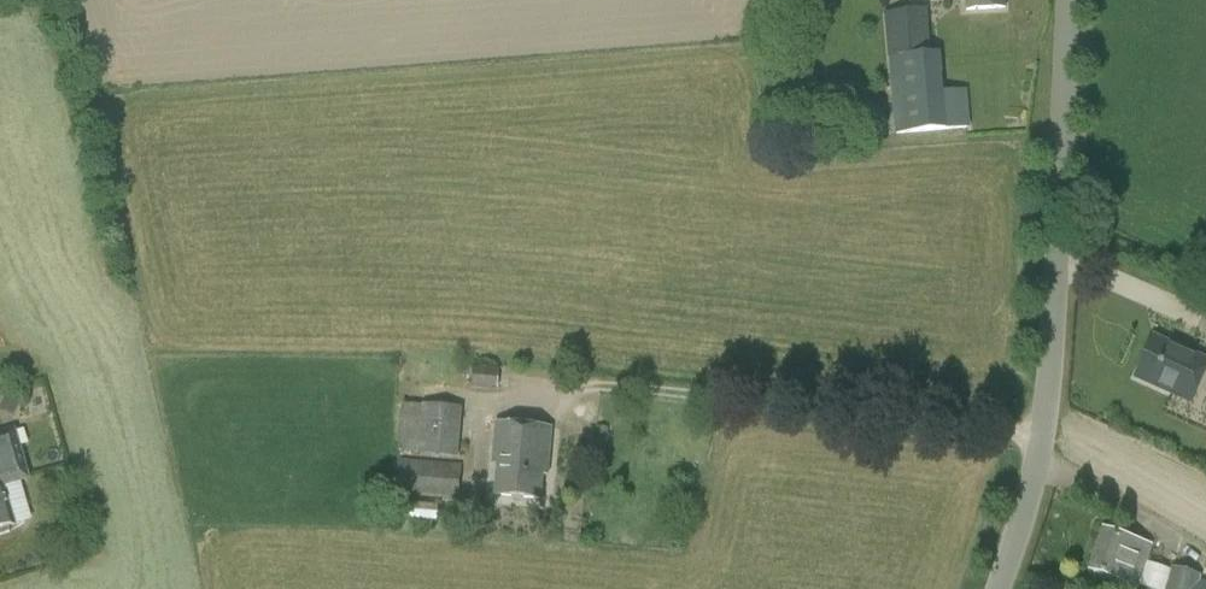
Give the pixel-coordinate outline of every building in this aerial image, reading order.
[(966,9),(1006,7),(1006,0),(966,0),(966,9)] [(925,9),(885,16),(896,135),(971,128),(967,89),(945,91),(940,51),(930,53),(925,9)] [(1137,377),(1192,401),(1205,370),(1205,360),(1154,337),(1137,377)] [(470,387),(497,390),(500,370),(473,367),(470,387)] [(0,409),(0,411),(13,416),(21,398),(7,392),(0,409)] [(418,454),(458,458),(462,407),(422,404),(418,454)] [(549,476),(553,429),(497,423),(493,464),(498,465),(495,495),(541,499),(543,476),(549,476)] [(19,446),(15,431),(0,435),(0,530),(16,525),(4,485),(28,478),(19,446)] [(458,498),(461,464),(399,459),(396,493),(458,498)] [(1105,531),(1092,572),(1138,587),(1151,546),(1105,531)] [(1202,582),(1204,576),(1172,569),(1166,588),(1205,588),(1205,583),(1202,582)]
